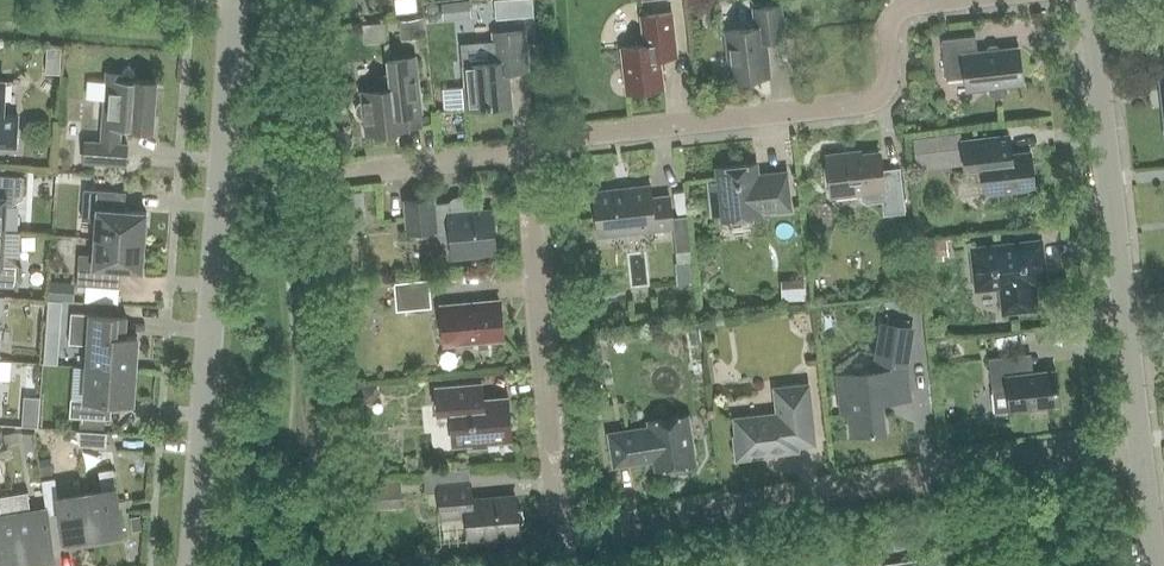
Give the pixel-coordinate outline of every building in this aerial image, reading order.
[(498,19),(534,15),(533,0),(497,0),(498,19)] [(469,1),(441,4),(443,20),(471,17),(469,1)] [(731,80),(769,76),(765,40),(784,38),(780,5),(761,7),(763,26),(726,30),(731,80)] [(626,92),(664,88),(659,49),(676,47),(672,12),(641,16),(644,41),(641,45),(621,48),(626,92)] [(399,21),(401,40),(425,38),(423,18),(399,21)] [(464,65),(466,87),(462,87),(464,109),(512,105),(509,72),(527,70),(524,30),(493,33),(495,62),(464,65)] [(1006,86),(1023,84),(1019,46),(977,51),(976,36),(942,39),(946,81),(965,78),(966,91),(989,88),(990,93),(994,97),(1003,96),(1007,91),(1006,86)] [(366,134),(423,127),(415,56),(388,59),(389,74),(386,74),(382,76),(380,79),(378,82),(377,86),(377,89),(362,91),(363,101),(359,103),(357,105),(356,109),(356,113),(358,116),(361,118),(364,119),(366,134)] [(153,131),(155,100),(156,81),(134,80),(135,73),(129,66),(122,72),(122,73),(107,72),(106,82),(103,81),(101,99),(105,99),(101,143),(85,141),(84,161),(126,164),(128,144),(119,144),(120,129),(153,131)] [(18,116),(2,115),(4,80),(0,80),(0,147),(16,148),(18,116)] [(953,135),(928,138),(930,150),(954,148),(953,135)] [(1031,151),(1012,153),(1010,135),(962,140),(966,174),(983,172),(985,193),(1035,187),(1031,151)] [(882,178),(879,153),(849,156),(848,153),(827,155),(828,167),(824,168),(826,185),(830,185),(831,196),(861,192),(862,199),(866,202),(883,200),(884,214),(904,212),(900,176),(882,178)] [(717,168),(719,180),(707,182),(711,217),(723,216),(723,220),(761,216),(761,211),(790,208),(786,173),(757,176),(755,164),(717,168)] [(23,198),(24,177),(0,175),(0,231),(5,232),(6,205),(13,205),(23,198)] [(593,192),(598,236),(673,228),(670,195),(652,197),(651,185),(593,192)] [(95,238),(144,242),(146,212),(118,210),(120,192),(84,189),(82,220),(96,221),(95,238)] [(453,242),(454,257),(496,253),(492,210),(483,210),(482,199),(434,203),(433,198),(405,201),(408,232),(437,229),(439,233),(441,237),(444,240),(448,242),(453,242)] [(11,258),(3,257),(5,232),(0,231),(0,286),(18,287),(19,265),(11,258)] [(142,271),(144,242),(95,238),(93,255),(79,254),(77,285),(112,288),(114,269),(142,271)] [(948,254),(946,238),(927,240),(929,262),(944,260),(943,255),(948,254)] [(972,249),(977,289),(1001,286),(1004,312),(1037,308),(1034,282),(1046,281),(1041,241),(972,249)] [(394,283),(395,290),(396,310),(432,307),(430,287),(429,280),(394,283)] [(51,282),(49,299),(66,300),(68,283),(51,282)] [(47,300),(45,325),(57,326),(59,301),(47,300)] [(444,345),(503,339),(500,300),(441,306),(444,345)] [(88,344),(86,366),(135,370),(138,336),(125,336),(126,317),(72,313),(69,343),(88,344)] [(880,401),(909,398),(905,368),(912,328),(883,324),(875,371),(839,375),(841,395),(848,394),(853,433),(883,429),(880,401)] [(992,392),(995,412),(1010,410),(1060,405),(1056,369),(1020,373),(1017,354),(989,358),(992,392)] [(70,416),(79,417),(78,429),(104,431),(104,419),(110,419),(111,402),(133,403),(135,370),(86,366),(84,400),(71,399),(70,416)] [(436,387),(438,417),(450,416),(453,445),(512,440),(508,397),(475,400),(474,384),(436,387)] [(808,385),(776,389),(778,414),(736,419),(737,436),(735,436),(738,458),(764,455),(763,453),(797,449),(797,445),(814,443),(808,385)] [(376,386),(362,388),(363,403),(373,402),(377,396),(376,386)] [(595,393),(593,393),(596,408),(597,408),(609,406),(607,391),(595,393)] [(696,463),(688,415),(648,421),(649,427),(608,433),(614,466),(654,460),(656,469),(696,463)] [(106,432),(76,430),(78,444),(105,446),(106,432)] [(16,432),(4,434),(5,444),(18,442),(16,432)] [(39,459),(42,476),(54,474),(51,457),(39,459)] [(87,493),(94,540),(123,536),(118,504),(113,468),(99,471),(102,490),(87,493)] [(471,483),(470,483),(469,468),(423,472),(425,493),(439,492),(441,516),(462,515),(467,519),(469,540),(484,539),(487,543),(499,542),(501,537),(519,535),(518,524),(522,521),(523,516),(521,510),(517,508),(516,497),(472,500),(471,483)] [(94,540),(87,493),(58,497),(55,478),(42,480),(46,509),(47,513),(48,513),(59,511),(60,513),(65,545),(94,540)] [(370,481),(371,509),(402,507),(401,479),(370,481)] [(27,492),(13,494),(23,561),(54,556),(47,513),(48,513),(47,513),(46,509),(31,511),(27,492)] [(0,516),(0,565),(23,561),(13,494),(0,496),(0,513),(1,516),(0,516)] [(888,531),(873,533),(873,535),(874,545),(889,543),(888,533),(888,531)]
